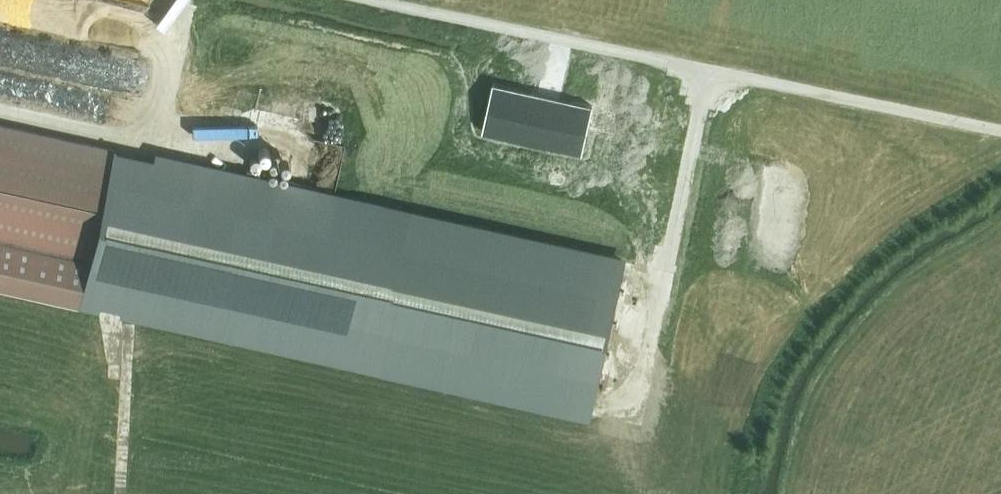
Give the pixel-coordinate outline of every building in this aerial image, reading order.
[(80,307),(81,303),(91,259),(115,151),(116,149),(0,124),(0,289),(80,307)] [(142,157),(115,151),(91,259),(81,303),(109,309),(118,311),(152,160),(142,157)] [(627,261),(153,156),(152,160),(118,311),(136,315),(592,416),(593,414),(627,261)]
